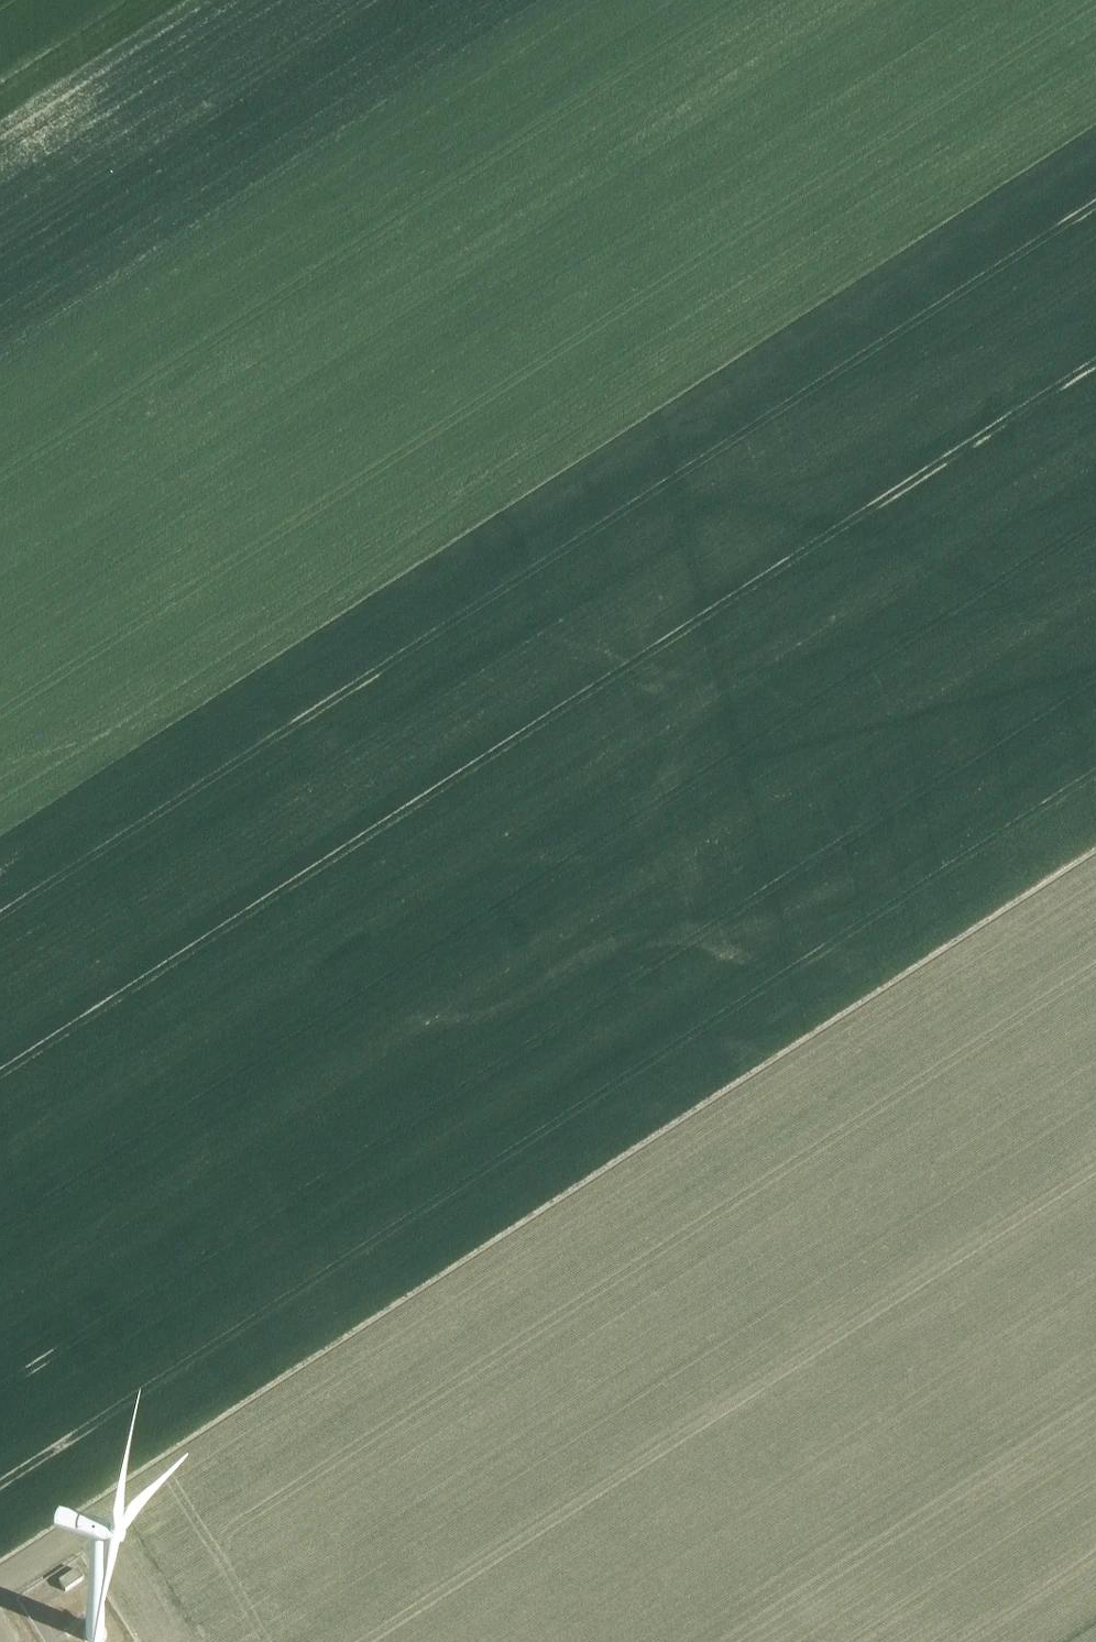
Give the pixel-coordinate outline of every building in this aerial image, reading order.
[(84,1633),(84,1636),(85,1639),(86,1641),(87,1641),(100,1641),(101,1641),(103,1639),(104,1636),(104,1633),(103,1630),(101,1628),(99,1626),(97,1625),(94,1624),(91,1625),(88,1626),(86,1628),(85,1630),(84,1633)]
